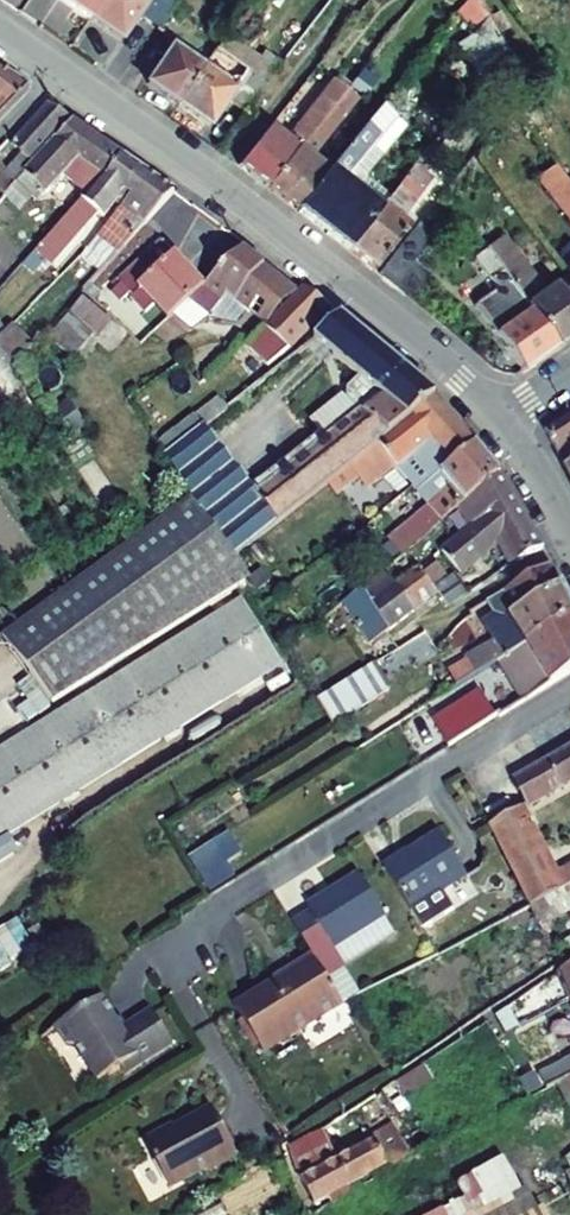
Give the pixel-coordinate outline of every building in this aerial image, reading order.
[(89,19),(103,0),(61,0),(89,19)] [(147,0),(103,0),(89,19),(120,40),(147,0)] [(166,0),(158,0),(143,21),(156,30),(173,5),(166,0)] [(476,31),(474,33),(495,65),(506,50),(487,19),(477,0),(466,0),(455,13),(476,31)] [(175,5),(166,19),(178,27),(187,13),(175,5)] [(219,23),(212,34),(222,41),(226,36),(230,30),(219,23)] [(474,33),(461,42),(484,78),(495,65),(474,33)] [(248,73),(258,58),(226,36),(222,41),(216,51),(248,73)] [(202,71),(172,50),(148,85),(178,106),(202,71)] [(248,73),(216,51),(202,71),(178,106),(208,127),(226,101),(245,115),(281,65),(262,52),(258,58),(248,73)] [(23,86),(0,70),(0,109),(23,86)] [(350,85),(337,75),(332,81),(345,90),(350,85)] [(238,165),(268,188),(345,90),(332,81),(286,140),(269,126),(238,165)] [(311,158),(358,100),(345,90),(268,188),(297,211),(328,172),(311,158)] [(4,198),(25,175),(73,120),(49,104),(11,145),(22,155),(6,172),(0,164),(0,193),(4,198)] [(343,180),(392,117),(379,107),(328,172),(297,211),(347,250),(380,208),(343,180)] [(364,176),(404,127),(392,117),(343,180),(380,208),(389,196),(364,176)] [(106,178),(123,155),(73,120),(25,175),(45,194),(46,196),(63,176),(86,195),(103,176),(106,178)] [(428,146),(436,152),(445,140),(438,134),(428,146)] [(374,270),(407,228),(399,222),(447,161),(436,152),(428,146),(389,196),(380,208),(347,250),(374,270)] [(115,202),(122,207),(130,197),(147,172),(123,155),(106,178),(103,176),(86,195),(23,266),(33,275),(44,261),(50,266),(97,213),(103,217),(115,202)] [(569,221),(569,186),(568,183),(554,165),(536,178),(569,221)] [(97,237),(85,254),(91,258),(104,268),(174,191),(147,172),(130,197),(122,207),(97,237)] [(32,199),(37,203),(45,194),(25,175),(4,198),(21,213),(32,199)] [(394,286),(427,244),(411,231),(378,273),(394,286)] [(568,273),(544,291),(503,235),(484,249),(485,250),(558,348),(569,339),(569,276),(568,273)] [(112,292),(121,301),(130,294),(133,297),(131,298),(146,313),(155,304),(168,319),(173,315),(203,287),(161,240),(118,281),(121,284),(112,292)] [(267,304),(283,281),(244,249),(203,287),(173,315),(191,331),(209,318),(227,296),(248,313),(261,299),(267,304)] [(496,289),(474,305),(523,373),(558,348),(485,250),(474,258),(496,289)] [(104,268),(91,258),(88,263),(101,273),(104,268)] [(267,327),(300,294),(283,281),(267,304),(261,299),(248,313),(264,325),(267,327)] [(101,295),(89,285),(87,286),(99,297),(95,301),(96,301),(101,295)] [(83,291),(95,301),(99,297),(87,286),(83,291)] [(289,350),(329,309),(304,290),(300,294),(267,327),(264,325),(246,345),(255,353),(259,349),(274,362),(289,350)] [(209,318),(236,325),(248,313),(227,296),(209,318)] [(94,336),(98,340),(112,323),(84,298),(69,315),(94,336)] [(49,340),(74,360),(94,336),(69,315),(49,340)] [(256,493),(204,425),(165,456),(192,497),(232,560),(329,483),(350,467),(436,398),(341,318),(314,339),(359,376),(347,390),(346,398),(361,412),(256,493)] [(12,326),(6,333),(0,339),(0,353),(11,370),(33,348),(12,326)] [(6,395),(20,385),(11,370),(0,353),(0,386),(6,395)] [(252,372),(158,445),(165,456),(204,425),(260,382),(252,372)] [(359,478),(368,489),(396,467),(397,468),(414,454),(436,479),(476,445),(436,398),(350,467),(359,478)] [(47,417),(54,426),(71,409),(66,403),(47,417)] [(64,440),(84,426),(71,409),(54,426),(64,440)] [(565,469),(569,465),(569,413),(545,430),(565,469)] [(414,546),(459,509),(501,474),(476,445),(436,479),(417,494),(428,508),(400,531),(414,546)] [(329,483),(338,494),(359,478),(350,467),(329,483)] [(459,509),(472,529),(481,522),(486,518),(486,519),(491,516),(515,498),(501,474),(459,509)] [(2,635),(50,704),(246,583),(232,560),(192,497),(2,635)] [(497,525),(522,510),(515,498),(491,516),(493,519),(497,525)] [(504,541),(517,563),(544,548),(522,510),(497,525),(493,519),(488,525),(481,522),(472,529),(464,536),(464,535),(443,552),(462,575),(504,541)] [(481,522),(488,525),(493,519),(491,516),(486,519),(486,518),(481,522)] [(389,540),(402,555),(404,554),(414,546),(400,531),(389,540)] [(396,555),(390,547),(377,557),(384,566),(396,555)] [(414,613),(439,595),(404,554),(402,555),(384,570),(408,601),(406,603),(414,613)] [(505,619),(509,617),(561,585),(551,565),(486,603),(494,616),(505,619)] [(390,631),(414,613),(406,603),(408,601),(384,570),(362,588),(372,601),(371,603),(382,620),(390,631)] [(569,619),(569,604),(561,585),(509,617),(505,619),(507,621),(510,619),(516,629),(495,642),(496,644),(468,660),(477,676),(498,662),(569,619)] [(342,604),(363,633),(382,620),(371,603),(372,601),(362,588),(342,604)] [(283,663),(244,600),(0,750),(0,837),(283,663)] [(508,680),(537,662),(551,684),(569,673),(569,619),(498,662),(508,680)] [(390,631),(382,620),(363,633),(371,644),(390,631)] [(321,654),(307,664),(311,670),(325,660),(321,654)] [(316,677),(330,668),(325,660),(311,670),(316,677)] [(468,660),(447,672),(456,688),(477,676),(468,660)] [(508,680),(522,702),(551,684),(537,662),(508,680)] [(316,701),(332,726),(387,691),(371,666),(316,701)] [(485,687),(433,721),(449,747),(498,715),(499,716),(502,714),(485,687)] [(513,781),(526,808),(569,784),(569,748),(513,781)] [(490,818),(494,824),(515,811),(512,805),(490,818)] [(494,824),(490,826),(531,907),(561,891),(552,875),(519,809),(515,811),(494,824)] [(384,869),(411,912),(446,890),(467,877),(440,833),(383,868),(384,869)] [(552,875),(561,891),(569,886),(569,865),(552,875)] [(363,881),(359,873),(342,884),(347,891),(363,881)] [(383,917),(385,916),(363,881),(347,891),(342,884),(306,906),(310,912),(292,923),(313,957),(325,977),(342,966),(332,949),(383,917)] [(529,907),(541,929),(569,913),(569,886),(561,891),(531,907),(529,907)] [(422,929),(452,910),(454,903),(446,890),(411,912),(422,929)] [(342,966),(394,934),(383,917),(332,949),(342,966)] [(445,952),(435,936),(429,940),(438,956),(445,952)] [(258,1045),(263,1053),(342,1004),(325,977),(313,957),(234,1006),(242,1019),(258,1045)] [(342,1004),(359,992),(342,966),(325,977),(342,1004)] [(569,1000),(569,967),(558,973),(569,1000)] [(96,1081),(101,1089),(171,1044),(150,1010),(119,1029),(100,998),(27,1044),(38,1062),(53,1060),(74,1095),(96,1081)] [(506,1034),(518,1027),(507,1009),(495,1016),(506,1034)] [(238,1022),(254,1048),(258,1045),(242,1019),(238,1022)] [(569,1037),(555,1044),(557,1048),(569,1042),(569,1039),(569,1037)] [(564,1062),(538,1074),(540,1077),(546,1091),(556,1086),(569,1079),(569,1042),(557,1048),(564,1062)] [(395,1083),(399,1091),(404,1098),(436,1077),(427,1063),(395,1083)] [(540,1077),(522,1087),(529,1099),(546,1091),(540,1077)] [(569,1112),(569,1079),(556,1086),(569,1112)] [(395,1083),(382,1092),(387,1099),(399,1091),(395,1083)] [(367,1119),(384,1108),(376,1096),(359,1107),(367,1119)] [(144,1142),(168,1189),(203,1170),(205,1174),(238,1156),(213,1110),(174,1131),(172,1127),(144,1142)] [(375,1141),(338,1162),(352,1186),(388,1166),(389,1169),(411,1157),(397,1131),(393,1124),(372,1135),(375,1141)] [(404,1128),(397,1131),(411,1157),(433,1143),(422,1125),(407,1133),(404,1128)] [(316,1135),(321,1144),(328,1139),(324,1130),(316,1135)] [(304,1141),(290,1149),(301,1181),(315,1205),(352,1186),(338,1162),(314,1174),(304,1141)] [(515,1195),(477,1214),(525,1214),(515,1195)] [(460,1202),(435,1214),(467,1214),(460,1202)]
